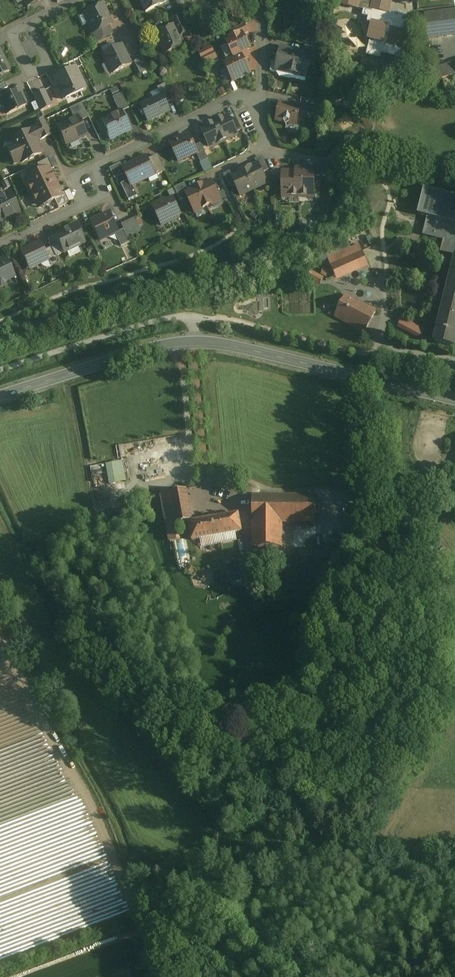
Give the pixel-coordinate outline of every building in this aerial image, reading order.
[(145,12),(162,4),(160,0),(139,0),(145,12)] [(340,5),(372,13),(373,10),(388,14),(391,0),(341,0),(340,5)] [(101,5),(83,14),(84,15),(86,14),(89,21),(88,24),(93,33),(93,34),(108,27),(111,25),(108,19),(109,17),(107,14),(105,14),(101,5)] [(424,16),(427,40),(454,36),(454,13),(424,16)] [(182,15),(170,21),(172,27),(158,33),(163,42),(160,43),(166,54),(184,45),(180,37),(190,32),(182,15)] [(244,25),(228,33),(231,38),(241,33),(242,36),(248,33),(244,25)] [(108,27),(93,34),(93,33),(91,34),(96,43),(112,35),(108,27)] [(231,38),(225,41),(233,55),(234,57),(247,51),(249,50),(242,36),(241,33),(231,38)] [(121,46),(104,55),(113,74),(131,65),(121,46)] [(317,49),(304,47),(302,54),(311,56),(311,57),(317,58),(317,49)] [(211,48),(205,51),(205,52),(199,55),(204,65),(216,59),(211,48)] [(335,48),(329,50),(328,56),(333,60),(339,58),(340,52),(335,48)] [(302,54),(280,49),(279,56),(276,70),(306,77),(307,71),(310,71),(311,61),(310,61),(311,57),(311,56),(302,54)] [(247,51),(234,57),(233,55),(226,59),(228,64),(241,58),(243,61),(248,58),(249,56),(247,51)] [(9,71),(0,53),(0,76),(9,71)] [(279,56),(270,54),(270,72),(275,74),(276,70),(279,56)] [(228,64),(225,65),(233,82),(249,74),(243,61),(241,58),(228,64)] [(143,59),(134,63),(140,75),(149,71),(143,59)] [(438,68),(441,78),(454,74),(454,63),(438,68)] [(373,67),(363,65),(361,70),(372,73),(373,67)] [(74,69),(62,74),(62,73),(49,79),(51,83),(55,81),(59,89),(60,88),(64,96),(71,93),(72,96),(85,90),(74,69)] [(59,89),(55,81),(51,83),(49,79),(48,80),(57,99),(61,97),(61,98),(64,96),(60,88),(59,89)] [(165,85),(157,89),(161,97),(162,97),(165,105),(173,101),(165,85)] [(0,100),(0,101),(6,115),(26,106),(19,91),(0,100)] [(44,91),(32,96),(40,112),(51,106),(44,91)] [(122,94),(113,99),(119,111),(128,107),(122,94)] [(161,97),(141,107),(148,122),(169,112),(165,105),(162,97),(161,97)] [(316,103),(301,99),(299,108),(300,108),(298,113),(317,117),(316,103)] [(299,108),(280,103),(276,121),(283,123),(285,126),(289,124),(296,126),(298,113),(300,108),(299,108)] [(81,104),(69,110),(73,120),(77,118),(79,122),(88,118),(81,104)] [(122,113),(102,122),(106,131),(105,134),(107,138),(110,139),(111,140),(130,131),(122,113)] [(228,117),(222,120),(222,119),(217,122),(217,123),(214,124),(223,142),(230,139),(230,136),(236,133),(230,121),(228,117)] [(73,120),(57,128),(61,136),(60,139),(63,144),(65,145),(66,146),(86,136),(79,122),(77,118),(73,120)] [(236,118),(230,121),(236,133),(241,130),(236,118)] [(44,121),(32,127),(33,130),(38,140),(39,141),(51,135),(44,121)] [(211,124),(206,127),(207,128),(201,130),(203,134),(209,146),(214,144),(216,145),(223,142),(214,124),(212,125),(211,124)] [(19,137),(13,140),(15,144),(14,146),(17,152),(10,156),(14,164),(21,161),(22,162),(22,163),(28,160),(29,161),(33,159),(33,157),(41,154),(40,154),(35,144),(36,142),(38,140),(33,130),(26,134),(24,131),(18,134),(19,137)] [(203,134),(197,137),(200,144),(203,149),(209,146),(203,134)] [(188,136),(170,144),(179,162),(196,154),(197,154),(194,148),(188,136)] [(200,144),(194,148),(197,154),(196,154),(200,164),(208,160),(203,149),(200,144)] [(158,157),(147,162),(153,174),(155,173),(157,176),(165,172),(158,157)] [(146,158),(123,169),(131,187),(132,186),(131,185),(139,181),(141,182),(145,180),(146,178),(153,174),(147,162),(146,158)] [(47,160),(37,165),(40,172),(47,169),(48,171),(52,170),(47,160)] [(259,169),(257,164),(256,165),(257,166),(251,168),(251,167),(244,171),(253,189),(265,184),(266,184),(261,174),(259,169)] [(329,174),(329,164),(319,164),(320,174),(329,174)] [(266,166),(259,169),(261,174),(268,170),(266,166)] [(40,172),(37,174),(35,174),(32,175),(31,177),(30,177),(31,180),(27,182),(26,185),(31,194),(55,183),(51,176),(50,175),(48,171),(47,169),(40,172)] [(313,170),(295,170),(295,173),(292,173),(292,175),(282,175),(282,194),(289,194),(289,198),(299,198),(299,193),(313,193),(313,170)] [(244,171),(237,174),(238,175),(232,177),(231,177),(233,182),(235,186),(240,197),(241,196),(241,195),(253,189),(244,171)] [(200,187),(196,188),(195,187),(188,191),(185,192),(187,198),(194,213),(220,201),(211,182),(208,184),(207,182),(199,186),(200,187)] [(55,183),(31,194),(36,204),(38,205),(42,203),(43,206),(44,205),(46,206),(50,204),(50,203),(54,201),(61,197),(60,195),(58,191),(58,190),(55,183)] [(185,184),(174,189),(180,201),(187,198),(185,192),(188,191),(185,184)] [(424,190),(417,215),(427,218),(454,225),(454,198),(424,190)] [(61,197),(54,201),(58,209),(69,204),(64,193),(60,195),(61,197)] [(18,214),(9,194),(0,198),(0,223),(18,214)] [(167,202),(163,201),(159,203),(158,206),(153,209),(162,226),(176,219),(177,217),(180,216),(172,200),(167,202)] [(109,214),(90,223),(99,241),(108,237),(109,238),(115,235),(118,234),(118,233),(109,214)] [(427,218),(422,236),(443,241),(454,244),(454,225),(427,218)] [(75,226),(55,235),(55,236),(64,253),(83,244),(75,226)] [(123,231),(118,233),(118,234),(115,235),(121,247),(130,243),(123,231)] [(55,236),(47,240),(51,247),(55,257),(64,253),(55,236)] [(454,257),(454,244),(443,241),(440,253),(454,257)] [(39,243),(20,252),(29,269),(47,260),(43,251),(39,243)] [(358,246),(328,260),(330,265),(353,255),(361,252),(358,246)] [(55,257),(51,247),(43,251),(47,260),(50,267),(58,263),(55,257)] [(361,252),(353,255),(357,264),(365,261),(361,252)] [(353,255),(330,265),(334,274),(357,264),(353,255)] [(454,257),(440,318),(454,322),(454,257)] [(0,261),(0,286),(1,286),(3,285),(4,282),(4,281),(13,277),(5,259),(0,261)] [(321,279),(311,273),(307,280),(318,286),(321,279)] [(375,312),(346,296),(335,318),(364,333),(375,312)] [(440,318),(434,342),(433,342),(433,343),(454,348),(454,347),(454,344),(454,322),(440,318)] [(122,463),(106,466),(110,487),(126,484),(122,463)] [(186,491),(170,494),(175,525),(191,522),(186,491)] [(315,497),(253,497),(253,548),(281,548),(281,523),(316,523),(315,497)] [(238,515),(188,524),(192,542),(241,533),(238,515)]
